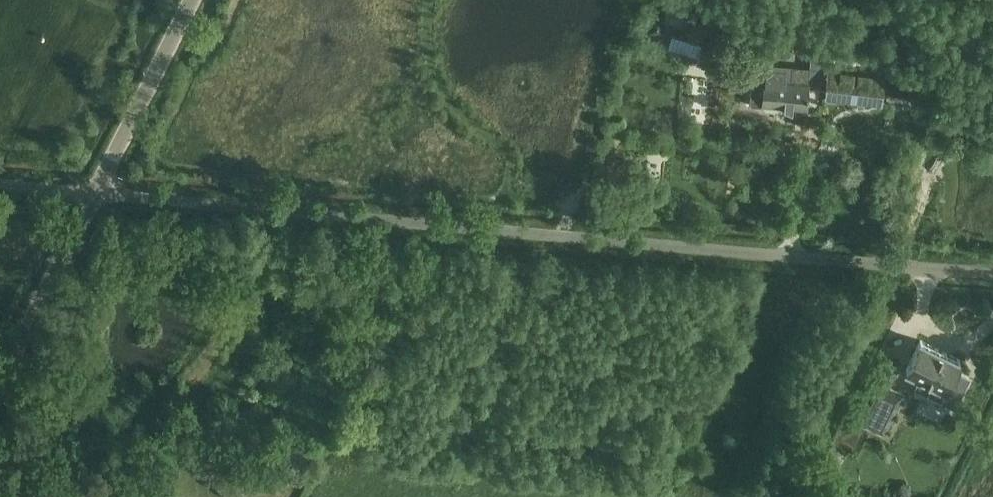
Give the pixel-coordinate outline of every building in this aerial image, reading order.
[(703,42),(701,66),(726,68),(728,44),(703,42)] [(767,64),(754,63),(751,102),(806,106),(809,67),(792,65),(790,82),(784,81),(785,71),(766,70),(767,64)] [(831,63),(828,92),(879,98),(882,69),(831,63)] [(908,75),(890,73),(887,95),(905,97),(908,75)] [(960,360),(921,341),(907,370),(919,375),(914,386),(955,406),(969,376),(955,370),(960,360)] [(883,434),(904,393),(889,385),(900,364),(883,355),(851,418),(883,434)]
